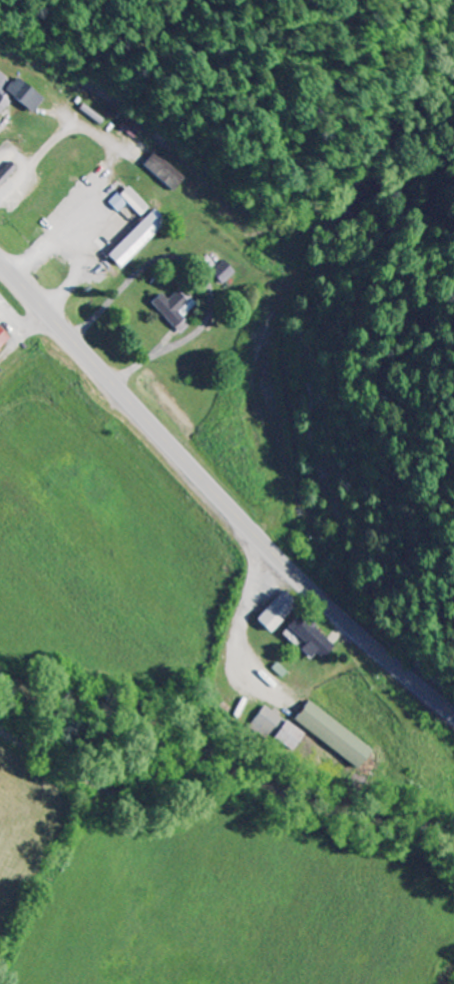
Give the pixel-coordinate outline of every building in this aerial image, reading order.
[(29,115),(42,101),(18,79),(13,84),(0,72),(0,114),(13,100),(29,115)] [(143,167),(172,193),(185,179),(155,153),(143,167)] [(127,205),(139,218),(149,209),(128,186),(108,204),(117,214),(127,205)] [(117,270),(165,225),(153,211),(105,257),(117,270)] [(210,274),(221,286),(234,273),(223,261),(210,274)] [(167,302),(161,295),(151,304),(181,335),(190,326),(183,319),(197,306),(180,289),(167,302)] [(0,331),(0,351),(10,342),(0,331)] [(254,620),(267,633),(296,606),(282,592),(254,620)] [(305,659),(311,653),(318,659),(330,646),(296,614),(278,633),(305,659)] [(369,751),(306,701),(291,720),(354,769),(369,751)] [(300,734),(262,706),(248,725),(286,753),(300,734)]
